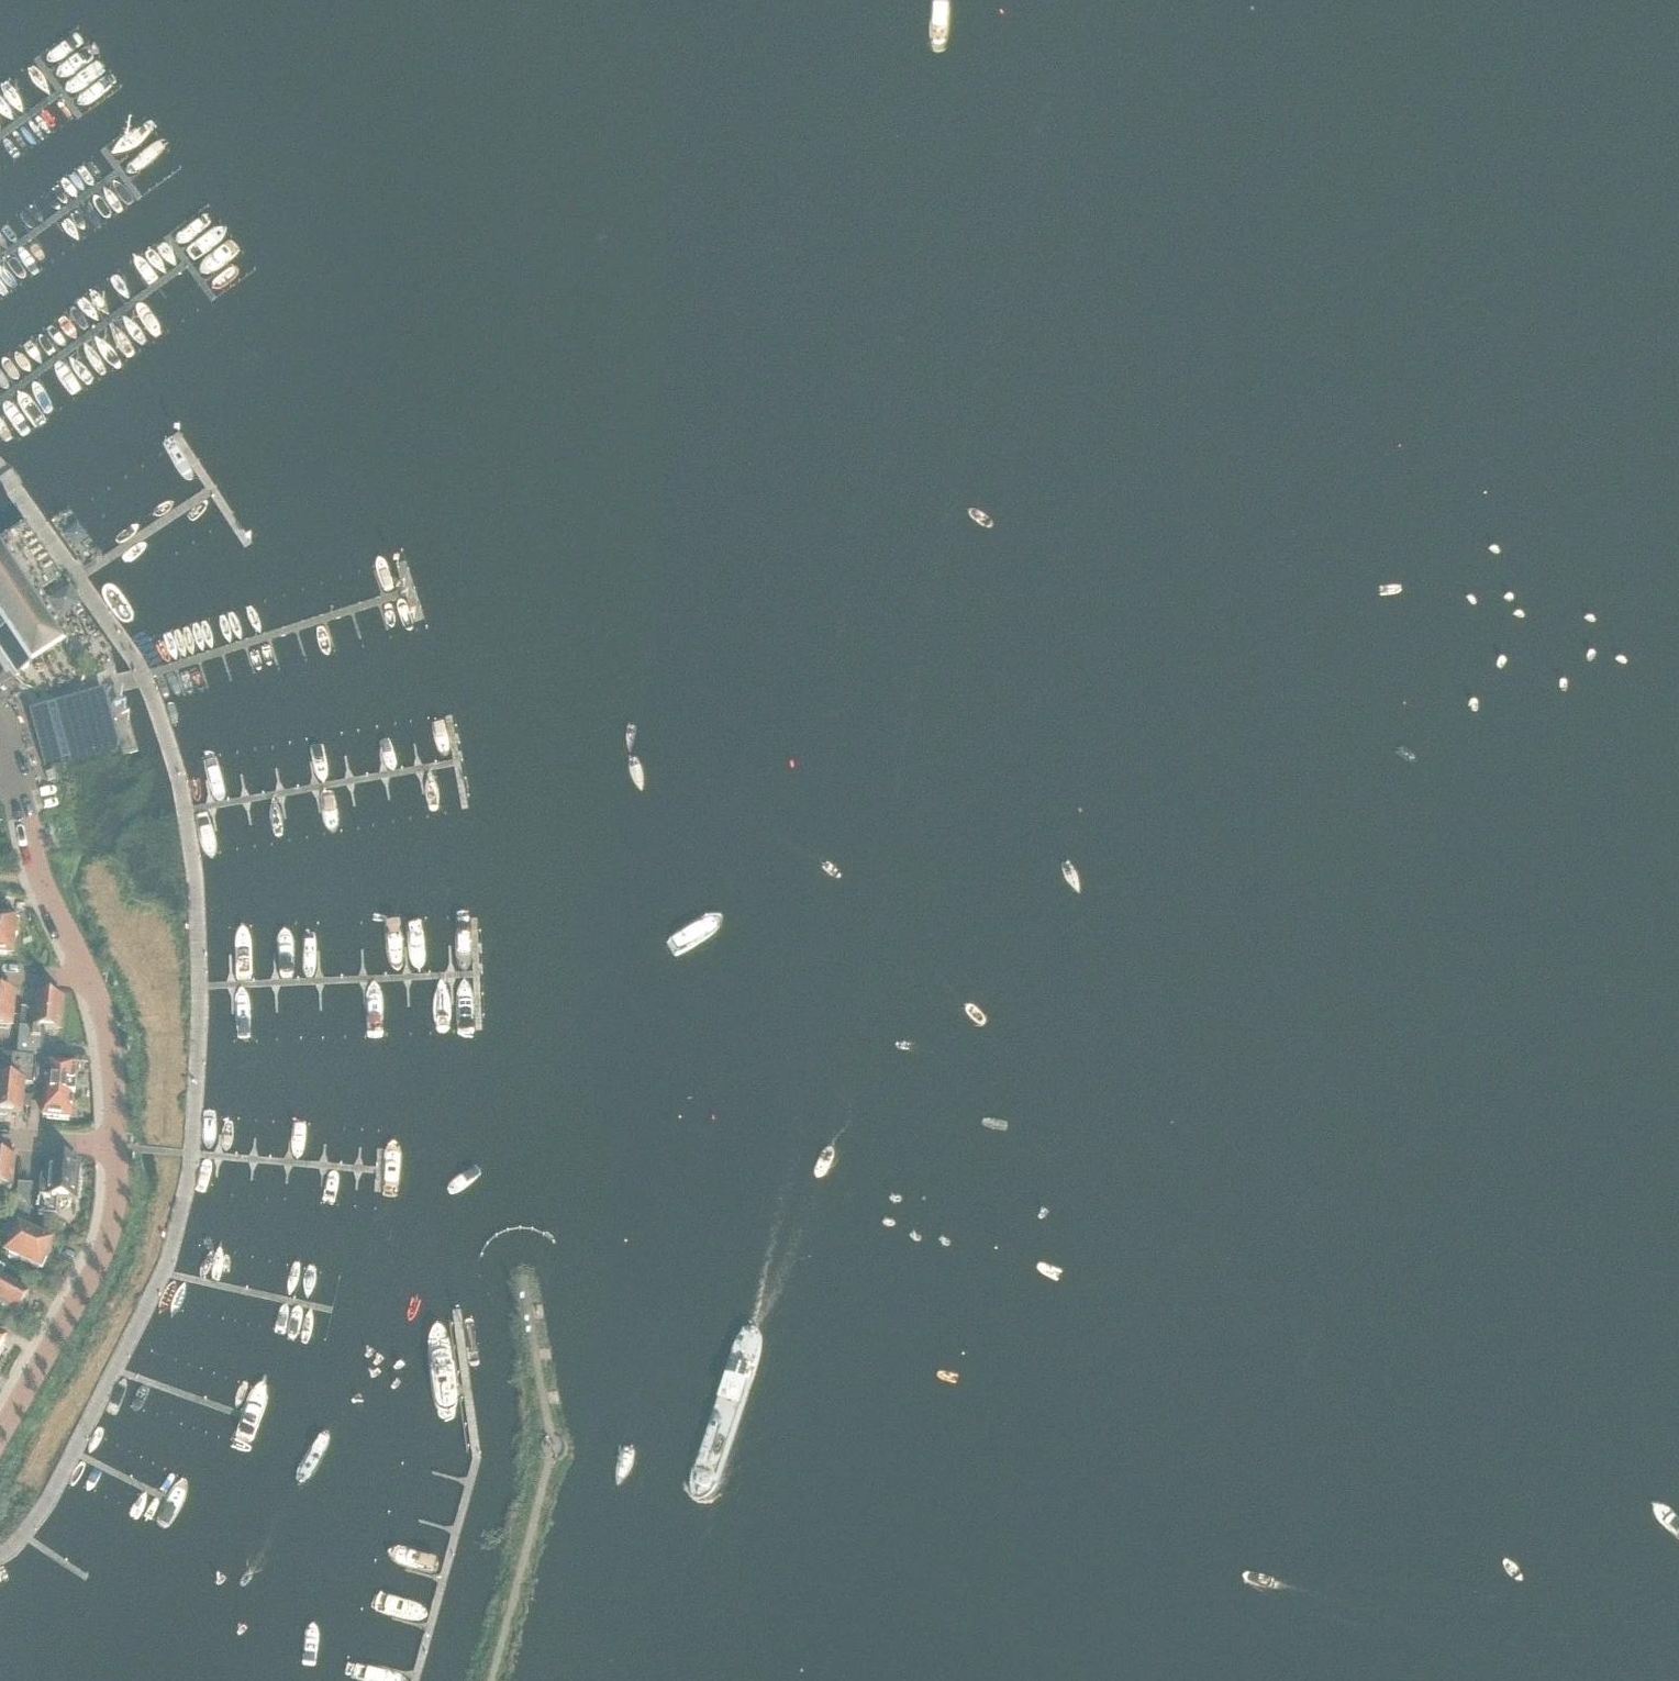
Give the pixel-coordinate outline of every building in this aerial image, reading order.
[(15,674),(59,642),(33,605),(40,600),(35,593),(58,577),(21,525),(0,540),(0,653),(15,674)] [(43,768),(119,746),(118,745),(114,746),(109,728),(108,728),(100,700),(69,709),(31,719),(44,766),(42,766),(43,768)] [(6,907),(4,907),(5,895),(0,894),(0,956),(4,957),(6,955),(11,956),(12,938),(16,938),(18,922),(5,921),(6,907)] [(9,1029),(12,995),(9,995),(6,993),(0,993),(0,1028),(9,1029)] [(15,1057),(33,1059),(35,1059),(40,1059),(43,1031),(58,1032),(61,1000),(34,998),(33,1017),(31,1017),(30,1030),(18,1029),(15,1057)] [(15,1057),(10,1057),(8,1081),(0,1081),(0,1117),(4,1118),(6,1116),(19,1117),(22,1085),(31,1086),(33,1059),(15,1057)] [(58,1061),(40,1059),(35,1059),(33,1083),(45,1084),(42,1117),(57,1118),(57,1120),(68,1122),(70,1099),(73,1099),(74,1087),(71,1087),(73,1068),(57,1066),(58,1061)] [(10,1191),(13,1159),(0,1158),(0,1190),(10,1191)] [(74,1182),(75,1165),(49,1162),(47,1179),(40,1178),(36,1216),(54,1218),(56,1201),(72,1202),(72,1201),(75,1201),(77,1182),(74,1182)] [(28,1222),(31,1186),(17,1185),(13,1221),(28,1222)] [(41,1269),(46,1259),(44,1258),(49,1245),(6,1225),(1,1237),(12,1242),(5,1256),(7,1257),(8,1260),(14,1263),(17,1262),(37,1272),(38,1268),(41,1269)] [(22,1309),(21,1306),(27,1296),(14,1289),(15,1287),(0,1278),(4,1271),(0,1269),(0,1312),(14,1320),(15,1317),(18,1316),(22,1309)]
